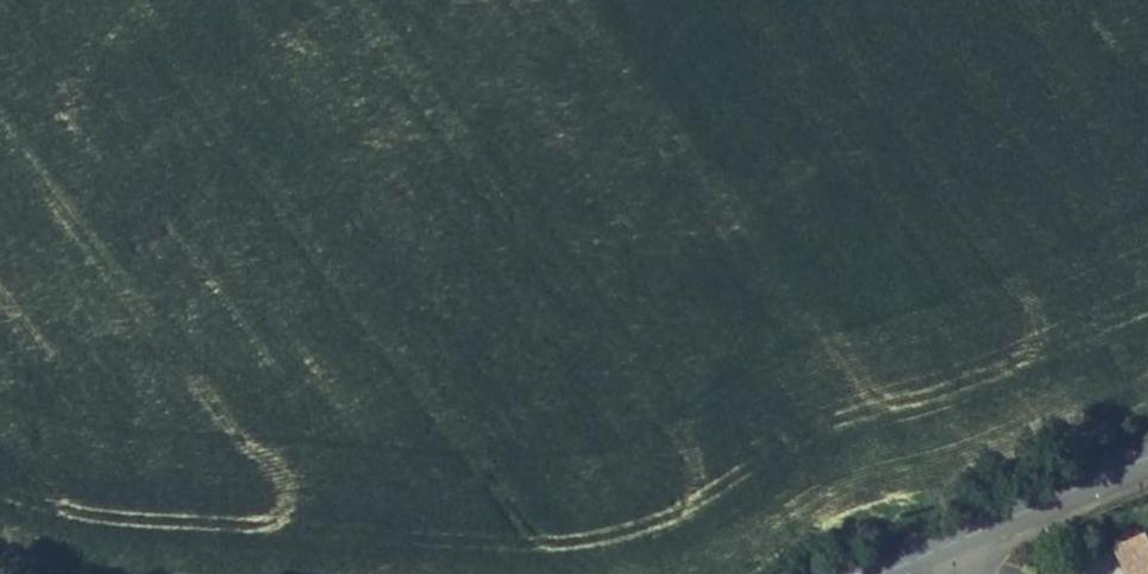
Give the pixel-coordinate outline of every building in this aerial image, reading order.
[(1146,532),(1114,546),(1126,573),(1147,573),(1147,536),(1146,532)]
